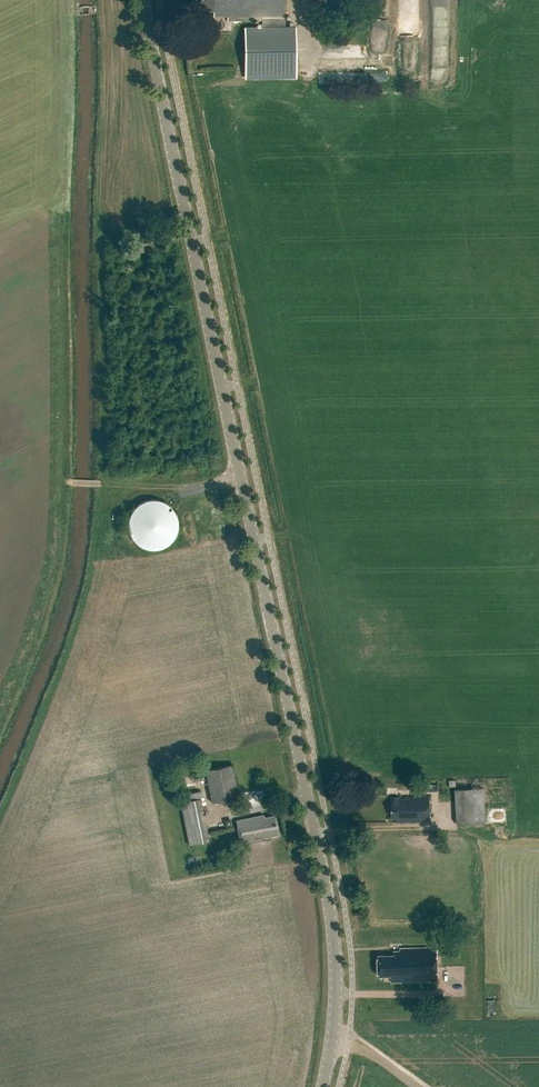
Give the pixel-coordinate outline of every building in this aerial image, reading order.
[(285,20),(285,0),(197,0),(197,10),(213,10),(213,17),(228,17),(227,20),(262,20),(285,20)] [(298,75),(297,28),(285,28),(285,20),(262,20),(262,29),(246,29),(247,76),(298,75)] [(447,60),(446,48),(429,49),(429,61),(447,60)] [(143,505),(140,506),(138,509),(135,511),(134,514),(132,517),(131,520),(131,523),(131,527),(132,530),(133,533),(135,536),(137,539),(139,541),(142,543),(145,544),(148,545),(152,545),(155,545),(158,544),(161,543),(164,542),(167,539),(169,537),(171,534),(172,531),(173,528),(174,525),(173,521),(173,518),(171,515),(170,512),(168,509),(165,507),(162,505),(159,504),(156,503),(153,503),(149,503),(146,504),(143,505)] [(233,766),(206,771),(213,803),(240,798),(233,766)] [(458,825),(486,824),(484,788),(456,789),(458,825)] [(396,823),(431,822),(430,796),(392,797),(393,817),(396,817),(396,823)] [(211,842),(202,799),(181,803),(190,846),(211,842)] [(241,842),(278,835),(274,817),(259,820),(259,816),(236,821),(241,842)] [(392,982),(439,980),(437,947),(402,949),(402,951),(395,951),(395,954),(378,955),(379,975),(392,974),(392,982)]
